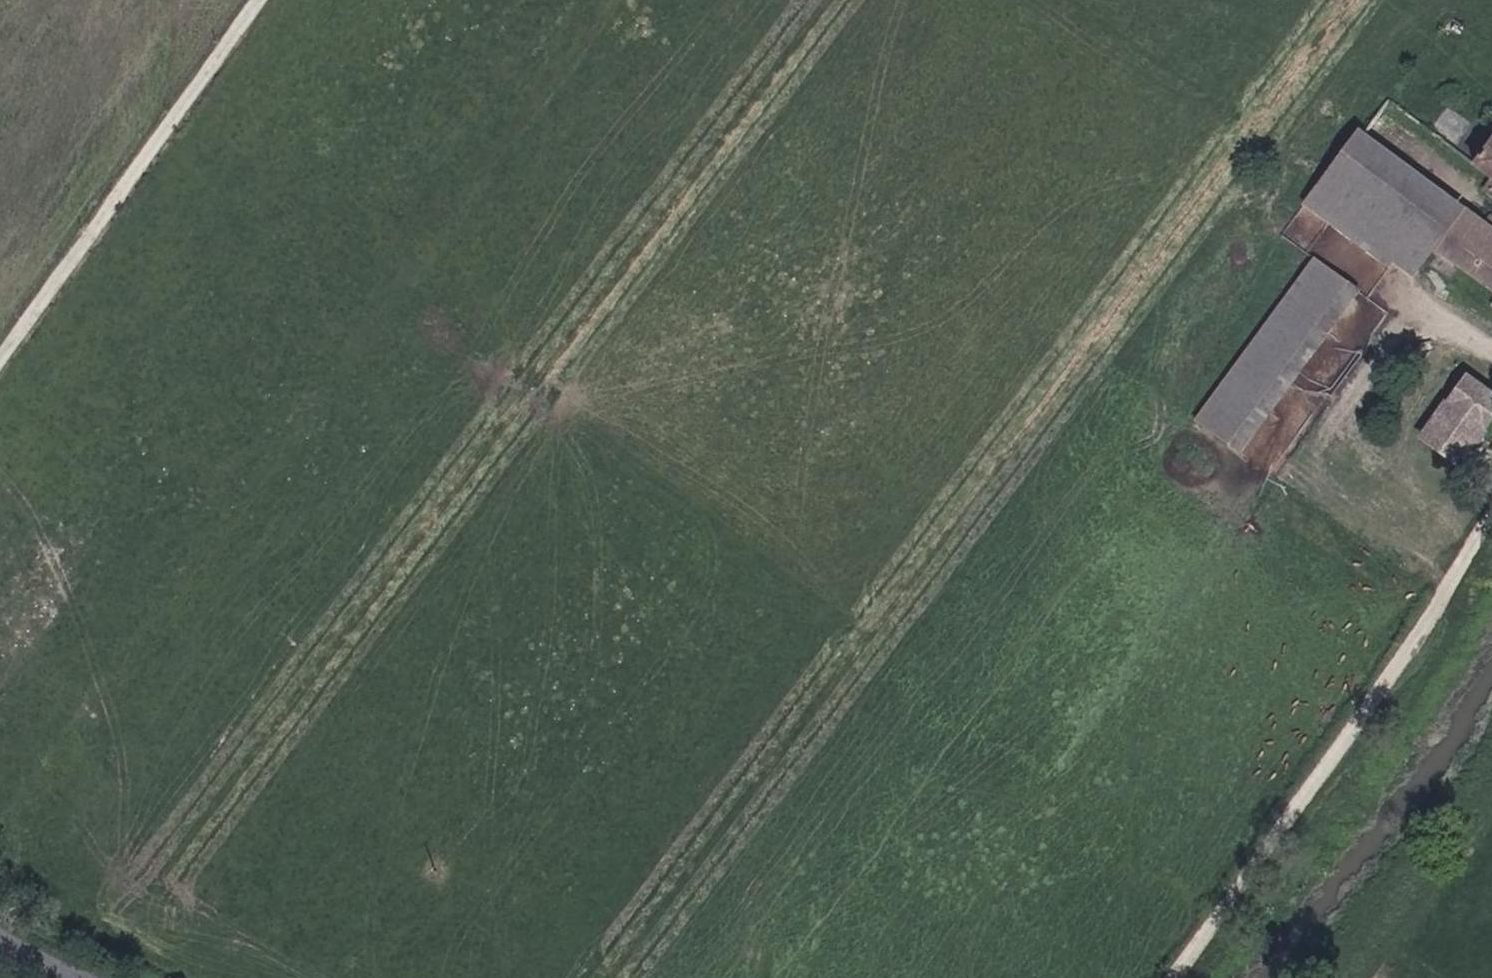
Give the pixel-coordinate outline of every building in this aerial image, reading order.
[(1446,238),(1472,200),(1362,121),(1312,192),(1422,271),(1446,238)] [(1479,150),(1491,160),(1491,132),(1479,150)] [(1472,200),(1446,238),(1491,270),(1491,214),(1472,200)] [(1347,295),(1361,274),(1323,249),(1310,269),(1347,295)] [(1210,414),(1247,441),(1347,295),(1310,269),(1210,414)] [(1476,452),(1491,428),(1491,369),(1461,346),(1438,380),(1457,396),(1439,426),(1476,452)]
